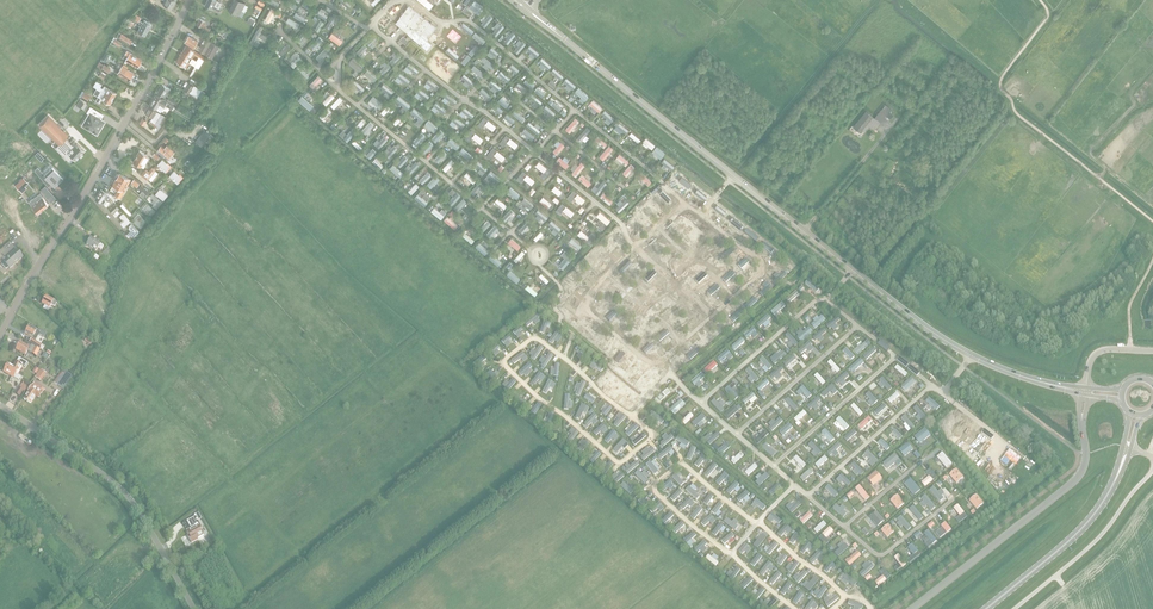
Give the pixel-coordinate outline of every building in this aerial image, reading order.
[(175,2),(173,0),(164,0),(162,4),(171,9),(175,2)] [(218,14),(220,11),(214,8),(217,2),(214,0),(208,0),(205,7),(218,14)] [(239,17),(245,4),(238,0),(234,0),(229,12),(239,17)] [(311,7),(303,1),(301,4),(309,10),(311,7)] [(478,16),(483,9),(474,1),(469,8),(478,16)] [(346,6),(353,11),(356,8),(349,2),(346,6)] [(406,35),(426,50),(430,45),(419,36),(429,24),(407,7),(399,18),(394,24),(407,34),(406,35)] [(270,11),(265,21),(268,22),(273,13),(270,11)] [(327,16),(319,11),(317,14),(325,19),(327,16)] [(293,17),(302,22),(305,18),(299,15),(300,14),(297,12),(296,13),(293,17)] [(133,19),(138,22),(141,17),(135,14),(133,17),(131,16),(129,19),(126,25),(131,27),(134,22),(132,21),(133,19)] [(333,14),(326,25),(330,28),(337,17),(333,14)] [(485,28),(493,18),(489,15),(481,25),(485,28)] [(299,24),(288,17),(286,21),(296,28),(299,24)] [(204,29),(208,32),(210,29),(206,26),(207,24),(199,18),(196,25),(204,30),(204,29)] [(324,22),(319,19),(313,29),(318,32),(324,22)] [(145,35),(151,23),(144,20),(143,22),(140,21),(139,23),(138,25),(141,26),(138,32),(145,35)] [(492,34),(496,37),(504,27),(500,25),(492,34)] [(208,39),(211,41),(218,31),(214,29),(208,39)] [(297,37),(300,40),(308,32),(305,29),(297,37)] [(122,33),(121,33),(119,32),(116,36),(118,38),(129,45),(132,40),(122,33)] [(258,32),(253,41),(256,43),(260,37),(261,38),(262,36),(261,36),(262,34),(258,32)] [(504,42),(507,45),(515,35),(512,32),(504,42)] [(373,35),(366,42),(369,45),(376,38),(373,35)] [(197,51),(199,48),(194,45),(196,42),(188,37),(184,43),(197,51)] [(111,42),(118,46),(121,42),(114,38),(111,42)] [(321,40),(319,38),(318,38),(310,46),(313,49),(318,43),(319,44),(320,43),(319,42),(321,40)] [(199,48),(197,51),(210,59),(217,47),(204,39),(199,48)] [(517,55),(523,48),(526,45),(522,42),(514,52),(517,55)] [(278,52),(281,56),(290,47),(287,44),(278,52)] [(356,52),(359,55),(367,48),(363,45),(356,52)] [(198,57),(200,55),(186,46),(176,62),(186,68),(189,63),(194,66),(197,62),(191,58),(193,54),(198,57)] [(534,57),(536,58),(539,54),(529,46),(526,50),(530,53),(528,56),(532,60),(534,57)] [(488,50),(499,58),(501,55),(491,47),(488,50)] [(328,51),(326,49),(325,48),(317,57),(320,59),(325,54),(326,55),(327,54),(326,53),(328,51)] [(125,60),(137,67),(141,59),(126,51),(124,54),(127,56),(125,60)] [(397,54),(389,61),(393,65),(400,57),(397,54)] [(480,59),(490,67),(493,64),(483,55),(480,59)] [(291,64),(293,66),(300,59),(297,57),(291,64)] [(362,66),(352,58),(350,62),(359,69),(362,66)] [(539,62),(548,70),(551,67),(542,59),(539,62)] [(104,63),(103,64),(99,61),(97,65),(101,67),(100,69),(106,73),(110,67),(104,63)] [(505,64),(516,73),(519,69),(508,61),(505,64)] [(406,66),(416,74),(419,71),(409,62),(406,66)] [(127,69),(128,66),(123,63),(122,65),(117,73),(128,80),(133,73),(127,69)] [(379,71),(383,74),(390,67),(387,64),(379,71)] [(471,68),(481,77),(484,73),(474,65),(471,68)] [(295,70),(305,79),(308,75),(299,66),(295,70)] [(497,73),(507,81),(510,78),(500,69),(497,73)] [(550,72),(560,81),(563,77),(553,69),(550,72)] [(376,78),(366,70),(364,73),(374,81),(376,78)] [(396,76),(407,84),(409,81),(399,72),(396,76)] [(462,77),(472,86),(475,83),(464,74),(462,77)] [(426,82),(436,90),(439,87),(429,79),(426,82)] [(488,82),(498,91),(501,87),(490,79),(488,82)] [(571,89),(573,91),(576,87),(566,79),(563,82),(567,86),(564,88),(568,92),(571,89)] [(529,86),(522,80),(519,82),(527,89),(529,86)] [(96,88),(113,98),(116,93),(96,81),(93,86),(96,88)] [(183,89),(191,95),(196,88),(192,85),(193,84),(189,81),(183,89)] [(316,82),(309,89),(312,91),(318,84),(316,82)] [(346,85),(355,92),(358,90),(352,85),(353,84),(351,82),(350,83),(349,82),(346,85)] [(156,92),(164,97),(169,89),(161,84),(156,92)] [(381,88),(389,94),(392,91),(384,85),(381,88)] [(525,91),(518,85),(516,87),(523,93),(525,91)] [(109,103),(113,98),(96,88),(93,93),(109,103)] [(416,92),(427,100),(429,96),(419,88),(416,92)] [(479,91),(489,100),(492,97),(481,88),(479,91)] [(546,95),(537,88),(535,91),(544,98),(546,95)] [(589,97),(578,89),(575,93),(581,98),(578,101),(582,104),(585,101),(585,102),(589,97)] [(84,91),(84,92),(82,91),(80,94),(82,95),(81,98),(86,101),(90,94),(84,91)] [(443,96),(454,104),(456,101),(446,93),(443,96)] [(162,98),(162,99),(155,94),(149,104),(160,112),(167,101),(162,98)] [(396,94),(391,101),(393,103),(399,97),(396,94)] [(330,95),(323,102),(325,104),(332,97),(330,95)] [(541,101),(533,95),(531,97),(539,104),(541,101)] [(166,100),(172,104),(175,100),(169,96),(166,100)] [(339,96),(330,106),(333,109),(339,103),(340,104),(341,102),(340,102),(342,99),(339,96)] [(382,104),(373,96),(370,99),(380,106),(382,104)] [(301,101),(309,107),(311,104),(303,98),(301,101)] [(501,103),(509,110),(511,108),(503,101),(501,103)] [(596,111),(599,113),(602,109),(592,101),(589,105),(592,108),(590,110),(594,114),(596,111)] [(433,105),(444,114),(446,110),(436,102),(433,105)] [(563,108),(555,102),(553,104),(561,111),(563,108)] [(405,106),(412,112),(415,110),(408,104),(405,106)] [(551,109),(544,104),(542,107),(546,110),(545,111),(547,112),(548,111),(549,112),(551,109)] [(387,105),(380,112),(383,115),(390,108),(387,105)] [(494,108),(502,114),(504,111),(496,105),(494,108)] [(867,124),(874,129),(890,109),(886,105),(874,119),(865,112),(853,128),(860,133),(867,124)] [(149,122),(157,128),(164,116),(148,106),(144,112),(151,117),(149,120),(150,121),(149,122)] [(461,110),(471,118),(474,115),(463,106),(461,110)] [(103,114),(90,107),(87,112),(89,113),(85,120),(90,123),(87,128),(92,131),(94,128),(98,131),(102,124),(101,124),(102,121),(100,119),(103,114)] [(328,107),(319,117),(322,120),(327,114),(328,115),(330,113),(329,112),(331,110),(328,107)] [(512,112),(519,118),(521,115),(514,109),(512,112)] [(557,111),(550,119),(553,121),(560,113),(557,111)] [(614,120),(604,111),(601,115),(606,119),(604,122),(608,126),(610,123),(611,123),(614,120)] [(414,122),(421,115),(418,112),(411,120),(414,122)] [(506,117),(513,123),(515,120),(508,114),(506,117)] [(48,116),(39,126),(58,144),(64,138),(67,135),(48,116)] [(451,120),(462,128),(465,125),(454,116),(451,120)] [(484,117),(477,125),(481,128),(484,124),(492,130),(496,126),(484,117)] [(363,118),(355,126),(358,129),(366,121),(363,118)] [(575,118),(565,129),(569,132),(579,121),(575,118)] [(526,123),(535,131),(538,128),(528,120),(526,123)] [(429,121),(427,124),(434,130),(436,127),(429,121)] [(622,132),(625,135),(629,131),(617,121),(614,125),(616,127),(614,129),(620,134),(622,132)] [(409,123),(402,130),(404,133),(408,128),(409,129),(411,127),(410,126),(412,125),(409,123)] [(369,124),(363,131),(365,133),(372,127),(369,124)] [(517,126),(525,133),(527,130),(520,124),(517,126)] [(589,139),(585,136),(590,130),(586,127),(576,138),(580,141),(581,140),(585,143),(589,139)] [(348,140),(356,132),(353,129),(352,130),(351,129),(349,131),(350,132),(346,137),(348,140)] [(195,141),(204,148),(212,137),(203,130),(195,141)] [(440,130),(433,137),(436,139),(443,132),(440,130)] [(470,130),(464,138),(468,141),(471,137),(479,143),(483,139),(470,130)] [(527,135),(535,141),(537,138),(530,132),(527,135)] [(640,140),(631,132),(629,135),(638,143),(640,140)] [(421,133),(414,140),(417,142),(424,135),(421,133)] [(505,134),(499,143),(503,146),(506,142),(514,148),(518,144),(505,134)] [(377,144),(380,147),(387,139),(384,136),(377,144)] [(603,147),(606,144),(597,136),(594,140),(595,141),(592,145),(596,148),(599,144),(603,147)] [(62,147),(58,151),(69,161),(72,157),(75,160),(84,151),(77,143),(73,147),(64,138),(58,144),(62,147)] [(654,145),(645,138),(642,142),(651,149),(654,145)] [(458,145),(450,139),(448,141),(456,148),(458,145)] [(352,142),(359,150),(362,147),(354,140),(352,142)] [(430,140),(423,148),(426,150),(432,143),(430,140)] [(390,142),(383,149),(386,152),(391,147),(392,148),(393,147),(392,146),(393,145),(390,142)] [(564,145),(560,142),(552,152),(556,155),(564,145)] [(168,157),(174,150),(166,144),(164,148),(161,145),(156,150),(163,156),(164,155),(168,157)] [(612,149),(609,146),(599,157),(603,160),(612,149)] [(651,152),(660,158),(665,152),(656,146),(651,152)] [(492,147),(486,156),(490,159),(493,155),(501,161),(505,157),(492,147)] [(373,149),(367,156),(369,158),(375,151),(373,149)] [(471,156),(463,149),(461,152),(466,156),(465,157),(467,159),(468,158),(469,158),(471,156)] [(132,162),(143,168),(149,158),(145,156),(146,154),(138,150),(132,162)] [(442,150),(435,158),(438,160),(445,153),(442,150)] [(380,153),(373,161),(375,163),(379,159),(381,160),(382,158),(381,157),(382,155),(380,153)] [(400,166),(409,157),(406,154),(401,159),(400,158),(398,160),(399,161),(397,163),(400,166)] [(615,158),(625,165),(628,162),(619,154),(615,158)] [(568,164),(559,157),(556,160),(565,168),(568,164)] [(451,159),(442,168),(445,171),(454,162),(451,159)] [(671,171),(674,168),(664,160),(661,164),(663,165),(661,168),(664,170),(666,168),(671,171)] [(486,168),(477,161),(475,163),(479,167),(478,168),(480,169),(481,168),(484,171),(486,168)] [(538,161),(535,165),(542,172),(539,176),(543,179),(550,171),(538,161)] [(581,162),(571,174),(575,177),(584,165),(581,162)] [(408,173),(415,166),(412,163),(407,169),(406,167),(405,169),(406,170),(405,171),(408,173)] [(626,176),(634,167),(631,164),(622,173),(626,176)] [(34,170),(48,186),(51,183),(52,184),(54,182),(55,183),(56,184),(62,179),(63,179),(52,167),(44,174),(37,167),(34,170)] [(383,169),(390,175),(393,173),(385,167),(383,169)] [(145,170),(141,174),(147,179),(151,175),(145,170)] [(497,177),(490,170),(487,173),(495,179),(497,177)] [(522,171),(516,179),(520,182),(523,178),(531,185),(534,181),(522,171)] [(464,175),(472,183),(475,180),(467,172),(464,175)] [(637,175),(647,185),(651,182),(640,172),(637,175)] [(116,178),(112,185),(118,188),(114,195),(120,198),(130,179),(119,173),(118,174),(117,174),(115,176),(116,178)] [(581,175),(578,179),(587,187),(590,183),(581,175)] [(691,182),(681,175),(678,179),(680,180),(677,184),(684,189),(686,185),(687,186),(691,182)] [(430,187),(437,179),(434,177),(427,185),(430,187)] [(604,178),(597,188),(601,191),(608,181),(604,178)] [(411,194),(419,186),(416,183),(408,191),(411,194)] [(140,184),(138,187),(145,193),(144,194),(146,195),(149,191),(147,189),(144,187),(140,184)] [(478,184),(470,192),(474,195),(478,191),(479,192),(481,190),(480,189),(481,187),(478,184)] [(554,185),(551,189),(561,198),(565,194),(554,185)] [(444,196),(452,189),(449,186),(442,194),(444,196)] [(509,191),(516,197),(518,194),(511,188),(509,191)] [(706,195),(696,188),(693,191),(699,195),(696,199),(701,202),(706,195)] [(100,202),(106,206),(109,202),(108,201),(110,197),(108,195),(100,190),(95,199),(100,202)] [(585,201),(573,191),(567,199),(571,202),(574,199),(581,205),(585,201)] [(662,191),(659,195),(663,199),(660,201),(663,205),(666,202),(667,203),(670,200),(662,191)] [(23,195),(29,202),(32,200),(27,193),(23,195)] [(603,193),(600,197),(609,205),(612,201),(603,193)] [(457,195),(450,202),(453,205),(460,198),(457,195)] [(42,197),(39,200),(36,196),(33,199),(36,202),(31,206),(37,214),(48,205),(42,197)] [(156,196),(151,201),(153,203),(151,205),(156,209),(163,201),(156,196)] [(418,200),(425,206),(428,204),(420,197),(418,200)] [(520,200),(527,206),(530,204),(522,197),(520,200)] [(542,197),(539,201),(550,210),(553,206),(542,197)] [(494,201),(504,208),(506,205),(497,198),(494,201)] [(625,198),(615,209),(618,212),(629,202),(625,198)] [(465,199),(458,207),(461,209),(467,202),(465,199)] [(651,202),(648,206),(652,210),(649,212),(653,216),(656,213),(657,214),(660,211),(651,202)] [(561,203),(555,211),(559,214),(562,210),(570,217),(574,212),(561,203)] [(725,211),(716,203),(713,207),(711,210),(716,214),(718,211),(722,214),(725,211)] [(115,204),(109,209),(112,213),(116,209),(120,213),(122,211),(115,204)] [(148,204),(145,207),(149,210),(147,213),(150,216),(155,210),(148,204)] [(432,210),(440,216),(442,214),(435,207),(432,210)] [(511,209),(502,218),(505,221),(514,211),(511,209)] [(546,216),(537,209),(535,212),(540,216),(540,217),(541,218),(542,217),(543,219),(546,216)] [(691,213),(688,210),(679,218),(682,221),(683,220),(686,223),(690,219),(687,216),(691,213)] [(600,212),(596,217),(599,220),(596,223),(599,226),(598,227),(602,231),(607,226),(610,221),(600,212)] [(482,214),(475,221),(478,224),(484,216),(482,214)] [(640,214),(636,217),(640,221),(637,224),(641,228),(644,225),(645,225),(648,222),(640,214)] [(743,224),(731,215),(728,219),(732,222),(730,225),(737,230),(739,227),(740,228),(743,224)] [(137,218),(133,222),(140,228),(146,221),(143,218),(140,221),(137,218)] [(447,221),(455,228),(457,225),(450,218),(447,221)] [(487,220),(480,228),(482,231),(490,222),(487,220)] [(705,223),(701,220),(692,229),(696,232),(700,228),(702,231),(706,227),(703,224),(705,223)] [(528,221),(520,229),(523,232),(527,227),(529,229),(531,226),(529,225),(531,224),(528,221)] [(560,230),(551,222),(548,225),(553,230),(551,233),(555,236),(557,233),(560,230)] [(675,222),(666,231),(670,234),(673,231),(676,233),(679,230),(677,227),(678,225),(675,222)] [(138,230),(132,224),(129,227),(132,229),(127,234),(131,238),(138,230)] [(759,237),(748,228),(745,232),(751,237),(749,240),(753,244),(756,240),(756,241),(759,237)] [(580,230),(577,234),(589,244),(595,235),(591,232),(588,236),(580,230)] [(540,231),(533,238),(536,241),(543,234),(540,231)] [(461,234),(469,241),(471,238),(464,232),(461,234)] [(692,236),(688,233),(679,243),(683,246),(687,241),(690,244),(694,240),(691,237),(692,236)] [(621,239),(618,236),(609,245),(616,251),(619,247),(617,244),(621,239)] [(97,247),(101,250),(104,246),(91,237),(87,244),(96,250),(97,247)] [(569,241),(578,249),(581,245),(572,237),(569,241)] [(666,242),(662,239),(653,249),(656,252),(657,250),(660,253),(664,249),(661,247),(666,242)] [(505,243),(513,250),(516,247),(507,240),(505,243)] [(774,249),(764,241),(761,245),(767,249),(764,252),(769,256),(774,249)] [(475,246),(483,253),(485,250),(478,243),(475,246)] [(736,249),(733,246),(723,254),(726,258),(728,256),(731,259),(735,255),(732,252),(736,249)] [(3,261),(9,268),(19,260),(19,259),(23,256),(17,249),(3,261)] [(605,249),(597,258),(600,261),(604,257),(606,260),(610,256),(608,253),(605,249)] [(520,251),(513,260),(515,262),(523,254),(520,251)] [(677,254),(674,251),(666,259),(669,263),(673,259),(676,261),(679,257),(677,255),(677,254)] [(564,259),(558,267),(563,270),(573,258),(565,252),(561,256),(564,259)] [(791,262),(781,254),(778,258),(783,262),(781,265),(785,269),(788,266),(789,266),(791,262)] [(489,258),(497,264),(500,262),(492,255),(489,258)] [(751,264),(745,257),(738,264),(742,268),(745,265),(747,267),(751,264)] [(723,261),(719,258),(709,267),(712,271),(713,270),(716,273),(720,269),(717,266),(723,261)] [(644,263),(640,260),(631,269),(635,272),(638,269),(641,272),(645,268),(642,265),(644,263)] [(595,265),(592,262),(585,269),(591,275),(595,271),(592,269),(595,265)] [(504,270),(512,277),(515,274),(506,267),(504,270)] [(735,273),(732,269),(722,278),(728,284),(733,281),(730,278),(735,273)] [(779,274),(777,271),(773,275),(775,278),(774,279),(777,283),(787,274),(783,270),(779,274)] [(707,275),(704,271),(695,279),(698,283),(702,279),(705,282),(709,279),(706,275),(707,275)] [(656,275),(652,272),(644,281),(648,284),(651,280),(654,283),(658,279),(655,276),(656,275)] [(631,277),(627,273),(618,282),(622,285),(623,284),(625,287),(629,283),(627,280),(631,277)] [(539,277),(545,283),(548,280),(542,274),(539,277)] [(579,275),(571,284),(574,287),(578,283),(581,286),(584,282),(582,279),(579,275)] [(819,289),(808,279),(805,282),(816,292),(819,289)] [(772,287),(766,281),(762,284),(765,287),(759,292),(763,296),(772,287)] [(720,287),(717,283),(707,291),(710,295),(720,287)] [(525,288),(534,295),(537,292),(532,287),(531,285),(530,286),(528,284),(525,288)] [(643,288),(639,285),(631,294),(635,297),(638,293),(641,296),(645,292),(642,289),(643,288)] [(620,292),(614,286),(607,293),(611,297),(614,294),(616,296),(620,292)] [(789,303),(799,294),(796,291),(786,299),(789,303)] [(565,295),(562,292),(559,296),(571,306),(573,302),(569,299),(572,295),(567,292),(565,295)] [(680,293),(672,300),(675,303),(678,300),(681,303),(685,300),(683,297),(683,296),(680,293)] [(51,304),(54,305),(56,302),(54,300),(54,299),(45,294),(41,302),(44,304),(42,307),(51,312),(53,308),(50,307),(51,304)] [(757,300),(752,294),(748,298),(750,300),(745,305),(748,309),(757,300)] [(552,302),(551,301),(548,305),(560,313),(563,310),(556,305),(558,302),(554,298),(552,302)] [(606,302),(602,299),(594,308),(597,311),(601,306),(604,309),(607,305),(605,302),(606,302)] [(629,303),(625,300),(617,309),(621,312),(624,308),(627,311),(631,307),(628,304),(629,303)] [(775,314),(784,306),(782,303),(772,312),(775,314)] [(667,304),(658,312),(661,315),(666,312),(668,314),(672,311),(670,308),(667,304)] [(693,304),(685,312),(688,315),(691,312),(694,315),(698,311),(696,308),(693,304)] [(732,311),(728,315),(734,321),(743,313),(740,309),(735,314),(732,311)] [(618,317),(613,312),(606,320),(609,323),(613,319),(614,321),(618,317)] [(761,326),(771,318),(768,315),(759,323),(761,326)] [(823,315),(814,324),(816,327),(826,319),(823,315)] [(680,316),(671,323),(674,327),(679,323),(681,326),(685,322),(683,320),(683,319),(680,316)] [(656,321),(653,317),(643,325),(647,329),(656,321)] [(589,320),(585,319),(579,331),(584,333),(586,326),(590,328),(592,323),(589,321),(589,320)] [(540,320),(533,326),(536,329),(542,323),(540,320)] [(728,325),(725,322),(723,324),(720,321),(716,325),(719,327),(716,330),(719,334),(728,325)] [(40,330),(39,332),(28,326),(24,333),(35,340),(38,334),(44,337),(46,333),(40,330)] [(749,337),(757,329),(755,327),(747,334),(749,337)] [(601,332),(598,329),(590,339),(594,342),(595,341),(598,343),(601,339),(598,337),(601,332)] [(639,329),(630,337),(633,340),(637,337),(640,340),(644,336),(641,333),(642,333),(639,329)] [(666,329),(657,337),(660,340),(665,336),(668,339),(672,335),(666,329)] [(808,329),(798,338),(801,341),(810,332),(808,329)] [(823,329),(813,338),(816,341),(826,332),(823,329)] [(523,333),(529,340),(532,337),(526,331),(523,333)] [(553,341),(559,334),(557,332),(550,338),(553,341)] [(704,336),(700,340),(705,346),(714,338),(711,335),(706,339),(704,336)] [(513,339),(519,346),(522,343),(515,337),(513,339)] [(612,338),(602,349),(606,352),(612,346),(614,348),(618,344),(615,341),(616,341),(612,338)] [(561,348),(567,342),(564,339),(558,345),(561,348)] [(736,348),(744,341),(742,339),(734,346),(736,348)] [(36,356),(40,349),(25,340),(23,344),(19,342),(15,350),(24,355),(26,351),(30,353),(31,353),(36,356)] [(40,348),(43,349),(44,347),(41,346),(41,345),(34,341),(32,344),(39,348),(40,348)] [(655,345),(652,341),(643,349),(646,353),(647,352),(649,355),(653,352),(651,348),(655,345)] [(794,341),(785,349),(788,352),(797,344),(794,341)] [(809,341),(799,350),(802,353),(812,344),(809,341)] [(858,354),(867,346),(864,343),(855,351),(858,354)] [(502,348),(509,354),(512,351),(505,345),(502,348)] [(701,350),(698,347),(692,352),(689,349),(685,352),(691,359),(701,350)] [(843,350),(851,359),(854,356),(845,347),(843,350)] [(867,359),(877,350),(874,347),(864,356),(867,359)] [(541,358),(547,351),(544,349),(538,355),(541,358)] [(625,354),(621,351),(615,359),(618,361),(625,354)] [(721,362),(731,354),(728,351),(718,359),(721,362)] [(584,359),(577,354),(574,357),(581,362),(584,359)] [(779,354),(771,361),(774,364),(782,357),(779,354)] [(795,354),(785,363),(788,366),(798,357),(795,354)] [(760,360),(768,370),(771,367),(763,357),(760,360)] [(634,360),(626,370),(630,373),(634,368),(637,370),(641,366),(637,363),(638,363),(637,362),(639,360),(637,358),(635,360),(634,360)] [(687,362),(683,359),(679,362),(677,359),(673,363),(675,365),(674,366),(677,370),(687,362)] [(840,370),(831,360),(828,363),(837,372),(840,370)] [(854,371),(863,363),(860,360),(851,368),(854,371)] [(6,369),(4,372),(13,377),(18,380),(20,376),(15,374),(21,364),(16,361),(13,367),(8,363),(5,368),(6,369)] [(594,368),(587,362),(584,365),(591,371),(594,368)] [(708,373),(717,365),(715,362),(705,371),(708,373)] [(552,373),(558,366),(555,364),(549,370),(552,373)] [(524,374),(530,368),(527,365),(521,371),(524,374)] [(895,368),(905,377),(907,373),(897,365),(895,368)] [(780,366),(771,374),(774,378),(783,369),(780,366)] [(40,369),(34,377),(38,380),(44,372),(40,369)] [(494,378),(500,372),(497,369),(491,375),(494,378)] [(650,373),(646,370),(638,380),(642,383),(650,373)] [(560,382),(566,375),(563,373),(557,379),(560,382)] [(814,376),(822,385),(825,382),(817,373),(814,376)] [(838,385),(848,377),(845,373),(836,382),(838,385)] [(533,383),(539,377),(536,374),(530,381),(533,383)] [(59,375),(54,382),(57,384),(63,376),(59,375)] [(700,375),(692,382),(695,385),(703,378),(700,375)] [(755,382),(748,375),(746,377),(752,385),(755,382)] [(506,388),(512,382),(509,379),(503,385),(506,388)] [(766,379),(756,388),(759,391),(769,382),(766,379)] [(881,382),(889,391),(892,388),(884,379),(881,382)] [(911,379),(902,387),(905,390),(914,382),(911,379)] [(28,391),(23,398),(30,403),(35,396),(39,398),(43,392),(40,390),(42,387),(34,382),(28,391)] [(543,392),(549,385),(546,383),(540,389),(543,392)] [(745,390),(738,383),(736,385),(742,393),(745,390)] [(24,391),(28,385),(26,384),(23,388),(19,386),(14,394),(19,397),(24,391)] [(799,388),(808,398),(811,395),(802,385),(799,388)] [(832,385),(823,393),(826,396),(835,388),(832,385)] [(865,394),(874,404),(877,401),(868,391),(865,394)] [(554,401),(560,394),(557,392),(551,398),(554,401)] [(752,392),(742,401),(745,404),(755,396),(752,392)] [(897,392),(888,400),(891,403),(899,395),(897,392)] [(582,403),(588,397),(585,394),(579,400),(582,403)] [(721,397),(728,405),(731,402),(724,394),(721,397)] [(526,405),(532,399),(529,396),(523,403),(526,405)] [(818,397),(808,406),(811,409),(820,401),(818,397)] [(926,401),(936,410),(939,406),(929,398),(926,401)] [(786,402),(794,411),(797,408),(789,399),(786,402)] [(675,413),(685,405),(682,402),(676,407),(675,406),(673,408),(674,409),(673,411),(675,413)] [(597,408),(590,403),(587,406),(594,412),(597,408)] [(851,406),(859,416),(863,413),(854,403),(851,406)] [(735,406),(724,416),(728,420),(739,410),(735,406)] [(881,406),(872,414),(875,417),(884,409),(881,406)] [(539,416),(545,410),(542,407),(536,413),(539,416)] [(915,410),(923,419),(925,416),(918,407),(915,410)] [(804,410),(794,419),(797,422),(806,413),(804,410)] [(571,420),(577,413),(574,411),(568,417),(571,420)] [(693,412),(685,418),(688,421),(695,414),(693,412)] [(608,418),(601,413),(599,416),(606,422),(608,418)] [(550,424),(556,418),(553,415),(547,421),(550,424)] [(836,420),(845,430),(849,426),(840,417),(836,420)] [(903,421),(911,429),(914,427),(906,418),(903,421)] [(580,428),(586,422),(583,419),(577,425),(580,428)] [(778,419),(769,428),(772,431),(781,422),(778,419)] [(867,419),(858,426),(861,429),(869,422),(867,419)] [(653,425),(646,420),(643,423),(650,428),(653,425)] [(703,421),(694,429),(697,432),(706,425),(703,421)] [(612,433),(618,426),(615,424),(609,430),(612,433)] [(562,434),(568,428),(565,425),(559,432),(562,434)] [(787,425),(779,432),(781,435),(787,431),(788,432),(790,430),(789,428),(787,425)] [(589,436),(595,429),(592,427),(586,433),(589,436)] [(619,438),(626,432),(623,429),(616,436),(619,438)] [(658,438),(665,433),(662,429),(655,435),(658,438)] [(828,438),(827,439),(829,440),(831,441),(834,438),(825,429),(822,432),(828,438)] [(757,444),(769,434),(765,430),(754,440),(757,444)] [(892,433),(899,440),(902,437),(895,430),(892,433)] [(911,441),(915,445),(926,435),(922,430),(911,441)] [(852,431),(843,440),(845,443),(855,434),(852,431)] [(572,442),(578,436),(575,433),(569,439),(572,442)] [(716,434),(708,441),(710,444),(718,437),(716,434)] [(598,444),(604,438),(601,435),(595,441),(598,444)] [(626,445),(632,439),(629,436),(623,443),(626,445)] [(878,442),(887,450),(889,447),(880,439),(878,442)] [(729,441),(719,450),(722,453),(732,445),(729,441)] [(583,451),(589,445),(586,442),(580,448),(583,451)] [(605,451),(611,445),(608,442),(602,448),(605,451)] [(817,454),(820,452),(811,442),(808,445),(817,454)] [(840,442),(830,451),(833,454),(839,448),(840,450),(842,448),(841,446),(843,445),(840,442)] [(897,453),(901,458),(912,447),(908,443),(897,453)] [(762,448),(771,455),(773,452),(765,445),(762,448)] [(638,455),(646,450),(643,447),(636,452),(638,455)] [(612,457),(618,451),(615,448),(609,455),(612,457)] [(682,454),(676,448),(673,450),(679,457),(682,454)] [(689,460),(695,454),(692,451),(686,457),(689,460)] [(864,454),(873,463),(876,460),(867,451),(864,454)] [(731,461),(734,464),(744,455),(741,452),(735,458),(734,456),(732,458),(733,460),(731,461)] [(594,462),(600,456),(597,453),(591,459),(594,462)] [(936,460),(944,469),(951,463),(944,454),(936,460)] [(626,464),(633,458),(631,455),(623,461),(626,464)] [(670,461),(664,455),(661,457),(667,464),(670,461)] [(802,456),(793,465),(795,468),(801,463),(802,464),(804,462),(803,461),(805,459),(802,456)] [(824,456),(815,464),(818,468),(828,459),(824,456)] [(882,467),(886,472),(897,461),(893,457),(882,467)] [(697,467),(703,460),(700,458),(694,464),(697,467)] [(659,469),(653,462),(650,465),(656,471),(659,469)] [(755,463),(745,472),(748,475),(758,466),(755,463)] [(851,466),(859,474),(862,470),(855,463),(851,466)] [(611,474),(618,469),(615,466),(608,471),(611,474)] [(709,476),(715,470),(712,467),(706,473),(709,476)] [(956,468),(949,474),(956,483),(964,477),(956,468)] [(651,475),(645,469),(642,471),(648,478),(651,475)] [(810,469),(800,478),(803,481),(813,472),(810,469)] [(929,476),(921,482),(925,487),(937,477),(930,469),(926,472),(929,476)] [(867,478),(873,486),(882,478),(876,471),(867,478)] [(644,480),(638,473),(635,476),(641,482),(644,480)] [(689,480),(683,473),(680,476),(686,482),(689,480)] [(757,482),(760,485),(769,476),(766,474),(760,480),(759,479),(758,480),(759,481),(757,482)] [(838,477),(847,486),(850,483),(841,474),(838,477)] [(718,485),(724,478),(722,476),(715,482),(718,485)] [(664,489),(670,482),(667,480),(661,486),(664,489)] [(912,482),(904,488),(912,497),(919,491),(912,482)] [(939,497),(946,491),(940,483),(933,489),(939,497)] [(777,484),(769,492),(772,495),(780,488),(777,484)] [(870,498),(860,484),(854,488),(865,502),(870,498)] [(701,492),(695,485),(692,488),(698,494),(701,492)] [(729,494),(735,488),(732,485),(726,492),(729,494)] [(825,488),(835,497),(838,494),(828,485),(825,488)] [(646,494),(639,488),(636,492),(643,497),(646,494)] [(672,500),(678,494),(675,491),(669,498),(672,500)] [(707,503),(714,497),(711,494),(705,501),(707,503)] [(738,503),(744,497),(741,494),(735,500),(738,503)] [(898,494),(890,500),(897,509),(905,503),(898,494)] [(969,500),(976,509),(984,503),(976,494),(969,500)] [(857,509),(846,496),(840,500),(851,514),(857,509)] [(922,510),(930,504),(923,497),(916,503),(922,510)] [(654,509),(660,503),(658,500),(651,507),(654,509)] [(682,509),(688,503),(685,500),(679,506),(682,509)] [(786,506),(789,509),(792,513),(801,504),(798,501),(793,505),(790,502),(786,506)] [(717,512),(724,506),(721,503),(714,509),(717,512)] [(754,510),(748,503),(745,506),(751,512),(754,510)] [(958,504),(953,508),(960,516),(956,519),(959,523),(967,517),(958,504)] [(905,524),(912,518),(906,510),(899,516),(905,524)] [(694,520),(700,514),(697,511),(691,518),(694,520)] [(876,511),(870,517),(878,526),(884,520),(876,511)] [(669,521),(675,515),(672,512),(666,518),(669,521)] [(779,523),(781,520),(772,512),(769,516),(767,519),(771,522),(774,519),(779,523)] [(809,512),(800,520),(803,524),(812,516),(809,512)] [(736,520),(730,513),(727,516),(733,522),(736,520)] [(187,535),(191,543),(204,536),(200,529),(203,528),(196,515),(186,521),(190,528),(186,530),(188,534),(187,535)] [(947,532),(952,529),(942,516),(938,520),(947,532)] [(704,528),(710,522),(707,519),(701,525),(704,528)] [(823,521),(814,530),(817,533),(826,524),(823,521)] [(678,531),(684,524),(681,522),(675,528),(678,531)] [(789,527),(789,526),(786,524),(778,533),(781,536),(786,531),(788,533),(792,530),(789,527)] [(888,524),(881,530),(887,537),(894,531),(888,524)] [(715,536),(721,530),(718,527),(712,533),(715,536)] [(829,527),(818,538),(826,545),(829,541),(826,538),(833,531),(829,527)] [(931,544),(936,540),(926,528),(922,531),(931,544)] [(691,540),(697,533),(694,531),(688,537),(691,540)] [(757,548),(768,535),(764,531),(753,544),(757,548)] [(799,535),(799,534),(796,532),(789,541),(793,544),(796,540),(799,542),(802,537),(799,535)] [(725,545),(731,539),(728,536),(722,542),(725,545)] [(700,549),(706,542),(703,539),(697,546),(700,549)] [(769,555),(778,544),(775,541),(768,549),(766,546),(764,549),(766,551),(766,552),(769,555)] [(811,550),(814,546),(807,541),(800,551),(804,553),(808,548),(811,550)] [(834,552),(838,556),(849,546),(846,543),(844,544),(841,541),(837,545),(840,548),(834,552)] [(915,557),(920,554),(910,542),(906,545),(915,557)] [(748,547),(749,546),(746,543),(739,551),(742,554),(745,550),(748,553),(751,549),(748,547)] [(718,555),(711,550),(709,553),(715,558),(718,555)] [(821,555),(823,553),(819,550),(809,560),(812,563),(818,558),(820,561),(824,557),(821,555)] [(857,551),(846,561),(849,566),(861,555),(857,551)] [(754,566),(762,556),(758,553),(750,563),(754,566)] [(781,565),(787,556),(783,554),(777,563),(781,565)] [(898,554),(894,557),(899,564),(894,568),(896,571),(901,567),(902,567),(906,564),(898,554)] [(862,569),(865,573),(876,564),(872,559),(862,569)] [(792,573),(799,563),(795,560),(791,566),(789,564),(785,568),(788,570),(792,573)] [(771,565),(772,564),(769,561),(759,573),(763,576),(768,569),(770,572),(774,567),(771,565)] [(834,564),(830,561),(823,570),(827,573),(831,567),(834,569),(837,566),(834,564)] [(733,579),(740,569),(736,566),(732,572),(729,570),(727,574),(729,576),(729,577),(733,579)] [(883,576),(875,582),(878,586),(890,577),(884,569),(880,572),(883,576)] [(798,583),(808,573),(804,570),(799,576),(796,573),(793,577),(795,580),(798,583)] [(781,574),(778,571),(769,581),(772,584),(778,579),(781,581),(784,577),(781,574)] [(854,586),(857,582),(846,573),(843,577),(844,578),(842,581),(846,585),(849,582),(854,586)] [(809,591),(819,580),(815,576),(809,583),(806,581),(802,585),(809,591)] [(744,589),(753,580),(750,577),(740,586),(744,589)] [(788,589),(792,585),(788,582),(780,592),(784,595),(786,592),(789,595),(791,592),(788,589)] [(820,599),(827,588),(823,586),(820,591),(817,589),(813,593),(816,595),(816,596),(820,599)] [(757,600),(765,590),(761,587),(757,592),(754,589),(751,594),(754,596),(753,597),(757,600)] [(796,604),(803,594),(799,591),(792,602),(796,604)] [(828,606),(839,598),(836,594),(830,599),(828,596),(823,599),(826,602),(825,602),(828,606)] [(778,600),(775,597),(769,602),(766,599),(762,603),(765,606),(764,607),(767,608),(769,608),(778,600)] [(860,608),(862,608),(863,605),(850,599),(847,603),(854,607),(853,608),(859,608),(860,608)] [(815,602),(812,600),(805,608),(810,608),(812,607),(814,608),(815,608),(818,605),(815,603),(815,602)]
